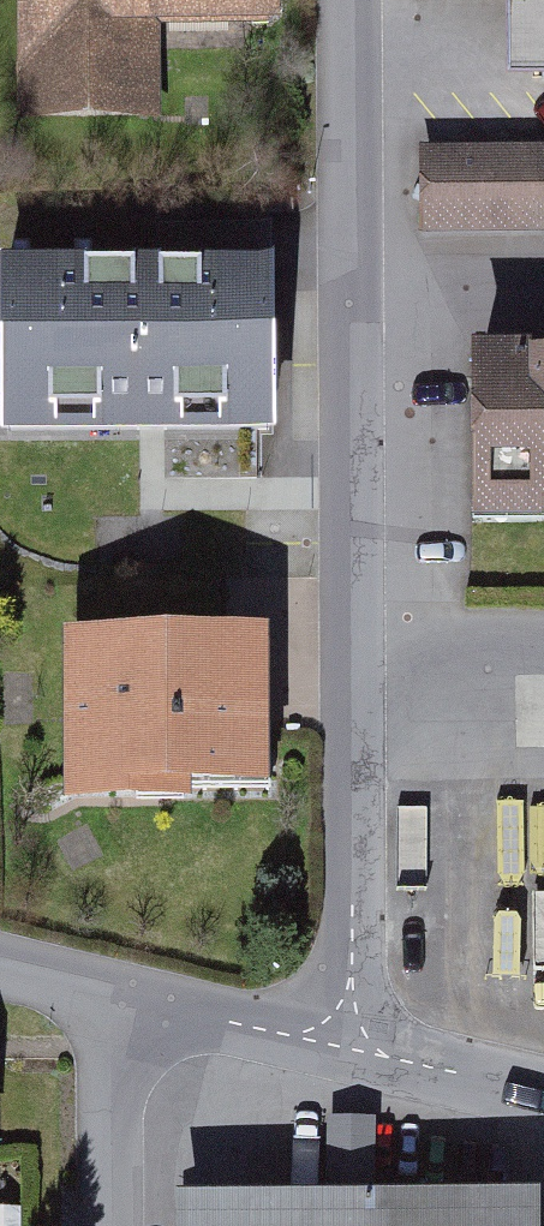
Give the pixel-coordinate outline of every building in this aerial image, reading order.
[(30,139),(172,134),(170,60),(255,57),(254,37),(295,36),(294,0),(26,0),(30,139)] [(425,7),(520,7),(520,93),(543,93),(543,0),(425,0),(425,7)] [(429,160),(431,248),(543,246),(543,157),(429,160)] [(274,275),(5,275),(4,452),(273,453),(274,275)] [(487,361),(489,537),(543,536),(543,360),(487,361)] [(283,646),(79,645),(77,820),(205,821),(205,808),(281,809),(283,646)] [(186,1210),(187,1225),(543,1225),(543,1208),(186,1210)]
